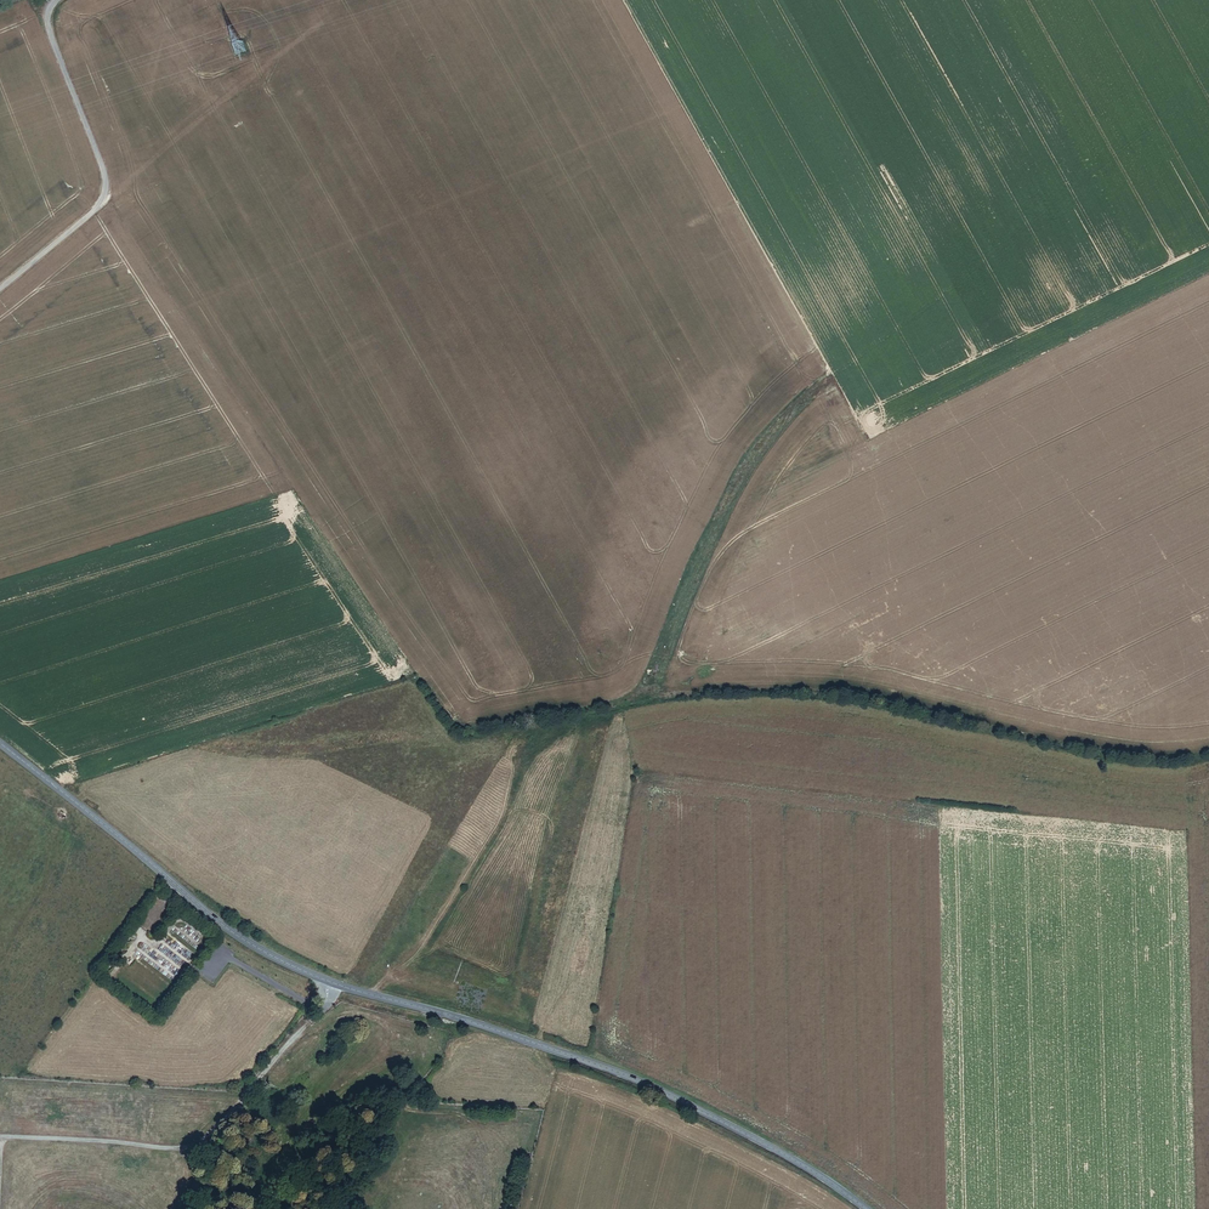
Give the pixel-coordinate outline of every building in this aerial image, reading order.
[(290,1050),(284,1056),(287,1059),(300,1046),(295,1042),(288,1048),(290,1050)] [(428,1203),(418,1200),(405,1201),(394,1206),(391,1208),(437,1208),(428,1203)]
